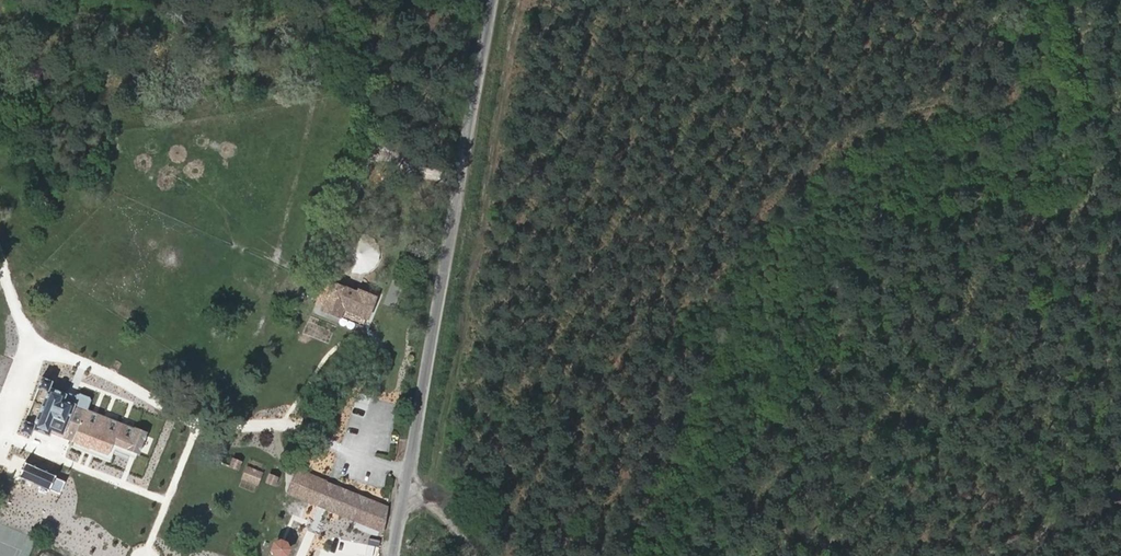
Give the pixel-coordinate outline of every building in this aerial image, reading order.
[(340,317),(362,324),(374,300),(353,293),(348,298),(345,297),(326,290),(325,296),(317,316),(338,323),(340,317)] [(362,324),(340,317),(338,323),(359,330),(362,324)] [(105,455),(115,459),(126,462),(135,439),(79,417),(82,405),(64,399),(63,405),(43,399),(46,390),(36,385),(13,439),(26,444),(28,438),(45,445),(46,443),(102,463),(105,455)] [(105,455),(102,463),(112,466),(115,459),(105,455)] [(220,467),(219,473),(234,477),(237,464),(232,463),(230,470),(220,467)] [(254,475),(245,472),(242,481),(251,483),(254,475)] [(58,488),(19,473),(17,480),(14,486),(53,502),(58,488)] [(264,474),(260,487),(269,490),(274,477),(264,474)] [(284,497),(340,517),(378,531),(383,507),(340,492),(292,475),(284,497)]
